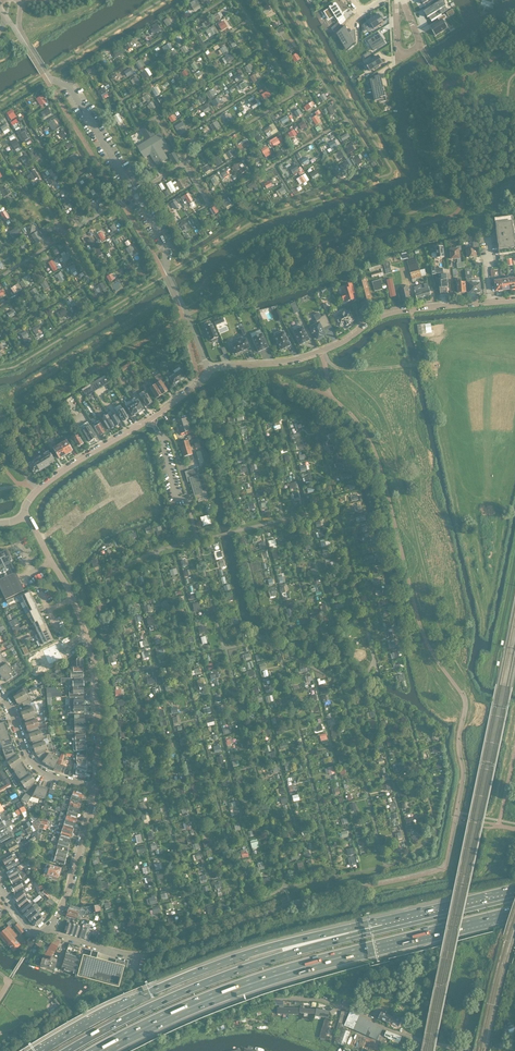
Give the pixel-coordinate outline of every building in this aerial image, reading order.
[(424,11),(428,17),(431,21),(431,20),(430,19),(437,15),(435,13),(439,10),(441,14),(447,10),(445,6),(446,6),(444,0),(442,0),(441,0),(438,0),(435,2),(436,4),(424,11)] [(201,8),(198,3),(191,6),(194,11),(201,8)] [(330,8),(325,11),(330,20),(335,17),(339,23),(344,18),(341,13),(342,12),(337,4),(336,4),(335,3),(329,7),(330,8)] [(265,14),(272,10),(270,6),(263,10),(265,14)] [(374,18),(364,24),(364,25),(366,29),(372,25),(374,29),(383,24),(382,22),(383,21),(379,14),(373,17),(374,18)] [(432,26),(437,35),(438,34),(448,28),(443,20),(447,18),(445,15),(438,19),(440,21),(433,26),(432,26)] [(210,25),(206,18),(204,19),(206,22),(202,24),(204,29),(210,25)] [(161,30),(158,25),(152,29),(155,34),(161,30)] [(345,26),(337,34),(344,45),(347,51),(353,45),(356,43),(355,34),(355,35),(354,35),(352,31),(348,33),(346,32),(347,31),(346,29),(347,29),(345,26)] [(201,46),(205,45),(200,34),(197,36),(201,46)] [(379,34),(368,41),(374,50),(385,43),(379,34)] [(238,45),(234,39),(229,43),(232,48),(238,45)] [(293,48),(291,44),(289,45),(287,42),(283,45),(287,51),(293,48)] [(188,52),(184,46),(180,49),(183,55),(188,52)] [(123,56),(119,49),(112,54),(114,57),(118,55),(119,58),(123,56)] [(300,59),(297,54),(291,57),(294,63),(300,59)] [(232,60),(229,55),(223,59),(227,64),(232,60)] [(371,57),(363,61),(365,65),(366,64),(370,71),(375,68),(375,69),(379,66),(383,63),(378,56),(373,60),(371,57)] [(143,67),(139,60),(135,63),(139,70),(143,67)] [(244,78),(240,73),(235,76),(238,81),(244,78)] [(258,80),(255,74),(250,77),(253,83),(258,80)] [(370,82),(367,82),(369,90),(370,90),(369,90),(373,89),(374,96),(374,98),(375,99),(376,101),(381,100),(380,98),(381,98),(381,97),(385,96),(383,88),(384,88),(383,85),(382,86),(381,79),(380,77),(375,78),(376,80),(373,81),(373,80),(369,81),(370,82)] [(248,87),(245,82),(240,85),(243,90),(248,87)] [(107,94),(105,90),(104,88),(98,92),(99,94),(100,93),(103,98),(105,97),(104,96),(107,94)] [(217,94),(213,89),(206,94),(209,99),(217,94)] [(42,96),(37,99),(41,106),(47,102),(42,96)] [(259,106),(255,99),(249,103),(253,110),(259,106)] [(314,106),(313,105),(314,104),(313,102),(305,106),(308,110),(314,106)] [(334,111),(336,110),(335,107),(333,108),(331,106),(327,108),(332,115),(336,113),(334,111)] [(298,109),(293,112),(294,113),(293,114),(294,116),(296,115),(297,117),(302,114),(298,109)] [(17,117),(12,110),(7,113),(11,120),(17,117)] [(122,122),(118,114),(113,117),(118,124),(122,122)] [(232,121),(227,114),(222,118),(226,124),(232,121)] [(286,116),(280,120),(283,124),(289,121),(286,116)] [(55,119),(48,123),(53,130),(56,128),(57,129),(60,127),(55,119)] [(220,127),(217,121),(210,126),(213,131),(220,127)] [(161,148),(167,144),(160,133),(152,137),(151,137),(154,135),(148,125),(139,130),(145,140),(148,138),(149,139),(137,146),(144,158),(150,154),(156,166),(167,159),(161,148)] [(270,126),(263,130),(266,135),(270,132),(272,135),(275,134),(270,126)] [(66,136),(63,131),(58,134),(61,139),(66,136)] [(271,142),(274,147),(280,143),(277,139),(271,142)] [(250,145),(248,141),(241,145),(244,149),(250,145)] [(336,146),(337,145),(335,141),(329,144),(331,149),(332,148),(333,150),(337,148),(336,146)] [(271,154),(267,147),(261,150),(264,155),(266,158),(271,154)] [(343,149),(336,153),(340,160),(344,157),(346,159),(348,157),(343,149)] [(234,156),(231,151),(225,154),(229,159),(234,156)] [(179,161),(174,153),(168,156),(174,165),(179,161)] [(358,155),(353,158),(358,165),(362,162),(358,155)] [(222,163),(218,157),(213,160),(217,166),(222,163)] [(343,164),(340,166),(343,171),(351,166),(347,160),(342,162),(343,164)] [(241,169),(240,166),(242,164),(241,162),(231,168),(233,171),(235,170),(236,171),(241,169)] [(299,169),(296,164),(293,165),(294,166),(290,169),(292,173),(299,169)] [(87,170),(84,165),(78,168),(82,173),(87,170)] [(210,170),(208,165),(202,168),(205,173),(210,170)] [(314,166),(308,170),(311,176),(313,175),(311,173),(316,170),(314,166)] [(302,175),(296,179),(300,184),(302,183),(302,184),(306,182),(302,175)] [(175,181),(172,183),(177,190),(183,187),(182,186),(183,185),(180,180),(176,182),(175,181)] [(256,186),(254,182),(248,185),(250,189),(251,189),(252,191),(257,187),(256,185),(256,186)] [(286,193),(283,188),(278,191),(281,196),(286,193)] [(69,203),(67,199),(64,200),(63,198),(60,200),(64,206),(69,203)] [(223,206),(230,202),(228,198),(221,202),(223,206)] [(514,228),(513,216),(495,218),(496,230),(514,228)] [(118,232),(114,224),(110,227),(114,234),(118,232)] [(30,233),(35,230),(32,225),(27,228),(30,233)] [(48,233),(44,227),(40,230),(43,236),(48,233)] [(514,228),(496,230),(498,242),(514,240),(514,234),(514,228)] [(19,235),(16,229),(10,233),(13,239),(19,235)] [(42,241),(37,232),(31,236),(37,244),(42,241)] [(498,242),(498,243),(498,242),(499,254),(514,252),(514,240),(498,242)] [(27,248),(24,241),(19,244),(23,251),(27,248)] [(474,247),(467,248),(468,257),(469,257),(470,258),(472,258),(473,257),(477,256),(476,252),(479,251),(478,242),(473,243),(474,247)] [(134,251),(131,245),(126,249),(129,254),(134,251)] [(457,247),(457,249),(450,250),(451,255),(451,259),(454,259),(455,259),(457,259),(457,258),(460,258),(459,251),(461,250),(461,246),(457,247)] [(432,254),(432,255),(432,256),(432,257),(433,257),(434,258),(437,257),(437,258),(445,257),(443,247),(436,247),(436,253),(434,253),(433,253),(432,254)] [(69,259),(66,254),(61,257),(64,262),(69,259)] [(420,270),(415,257),(408,259),(407,262),(413,282),(417,281),(416,278),(427,276),(426,274),(426,273),(425,268),(420,270)] [(58,270),(52,260),(48,263),(54,272),(58,270)] [(389,262),(384,263),(386,274),(392,273),(389,262)] [(77,270),(73,264),(68,267),(72,273),(77,270)] [(42,276),(38,270),(33,273),(37,279),(42,276)] [(65,279),(61,272),(55,276),(56,278),(57,277),(60,283),(65,279)] [(440,274),(432,275),(436,288),(440,288),(441,295),(445,294),(446,294),(445,291),(447,291),(447,287),(448,287),(447,274),(440,274)] [(32,283),(30,280),(28,281),(25,277),(22,279),(26,286),(32,283)] [(366,277),(357,279),(363,302),(372,300),(366,277)] [(506,279),(502,280),(503,290),(510,289),(508,277),(507,278),(505,278),(506,279)] [(472,278),(467,278),(468,287),(470,287),(471,292),(476,292),(477,293),(479,293),(480,292),(480,291),(481,291),(480,283),(479,280),(472,281),(472,278)] [(391,279),(387,280),(390,297),(395,296),(394,289),(392,289),(392,287),(393,287),(391,279)] [(498,280),(497,279),(495,279),(496,291),(503,290),(502,280),(498,280)] [(380,280),(372,282),(375,291),(387,288),(387,285),(382,287),(380,280)] [(46,281),(41,284),(44,290),(49,287),(46,281)] [(122,287),(119,281),(112,285),(116,291),(122,287)] [(424,284),(425,288),(422,289),(424,297),(431,295),(428,283),(424,284)] [(352,284),(346,286),(347,289),(343,290),(344,294),(342,294),(344,301),(346,300),(346,302),(354,299),(353,294),(355,293),(352,284)] [(408,285),(399,287),(402,301),(411,299),(408,285)] [(415,287),(415,290),(415,291),(417,299),(424,297),(422,289),(422,285),(415,287)] [(39,294),(35,288),(30,291),(34,298),(39,294)] [(372,300),(363,302),(361,303),(362,308),(363,313),(374,310),(372,300)] [(299,311),(294,302),(290,304),(295,313),(299,311)] [(78,309),(74,303),(69,306),(73,312),(78,309)] [(70,313),(68,311),(67,312),(64,308),(58,311),(63,318),(70,313)] [(282,319),(277,308),(273,311),(278,321),(282,319)] [(16,314),(14,310),(8,314),(10,318),(16,314)] [(340,316),(336,317),(340,326),(345,324),(346,326),(346,325),(349,324),(350,324),(349,322),(354,320),(350,311),(346,313),(345,310),(339,313),(340,316)] [(312,327),(310,328),(313,333),(314,332),(315,333),(318,339),(319,339),(322,337),(323,337),(323,336),(325,334),(325,333),(322,328),(324,327),(325,328),(331,325),(325,315),(321,317),(319,313),(314,316),(317,321),(314,322),(316,325),(313,326),(312,327)] [(212,324),(204,327),(210,341),(212,340),(213,342),(217,340),(216,338),(218,337),(212,324)] [(299,324),(292,327),(294,331),(293,331),(293,332),(299,345),(300,345),(308,341),(309,341),(309,340),(302,327),(301,327),(299,324)] [(431,330),(430,324),(425,325),(425,324),(417,325),(419,334),(426,333),(426,330),(431,330)] [(43,331),(39,325),(32,329),(35,333),(36,335),(43,331)] [(260,330),(250,334),(258,352),(268,348),(260,330)] [(29,336),(26,331),(21,334),(24,339),(29,336)] [(290,345),(283,332),(282,332),(278,334),(277,332),(274,334),(275,336),(274,337),(274,336),(273,337),(274,337),(280,350),(281,350),(283,349),(284,349),(284,350),(288,348),(287,347),(290,346),(290,345)] [(238,342),(231,345),(235,354),(249,348),(245,339),(243,340),(242,337),(237,339),(238,342)] [(137,377),(130,366),(128,364),(121,368),(122,371),(128,367),(130,371),(135,379),(137,377)] [(173,371),(175,373),(180,381),(186,378),(179,367),(173,371)] [(167,391),(161,381),(160,381),(163,378),(160,373),(159,373),(160,374),(155,377),(158,382),(155,384),(162,395),(167,391)] [(174,385),(180,381),(175,373),(169,377),(174,385)] [(109,382),(106,377),(99,381),(102,387),(109,382)] [(94,392),(102,387),(99,381),(91,386),(94,392)] [(162,395),(155,384),(149,388),(156,398),(162,395)] [(86,397),(94,392),(91,386),(83,391),(86,397)] [(152,403),(147,394),(141,398),(147,406),(152,403)] [(138,400),(137,400),(132,403),(138,413),(143,410),(138,400)] [(138,413),(132,403),(126,407),(132,416),(138,413)] [(120,404),(114,408),(117,411),(116,411),(123,422),(125,420),(126,421),(128,419),(128,418),(122,408),(120,404)] [(193,417),(191,413),(189,410),(184,412),(186,415),(187,414),(189,419),(193,417)] [(115,413),(112,415),(111,412),(108,414),(115,426),(116,426),(118,425),(118,424),(120,423),(115,413)] [(104,416),(106,419),(103,420),(109,430),(111,428),(112,429),(114,428),(114,426),(115,426),(108,414),(104,416)] [(191,433),(186,418),(176,421),(179,434),(185,432),(186,434),(191,433)] [(103,433),(105,432),(100,423),(99,421),(93,425),(99,435),(100,435),(100,436),(103,434),(103,433)] [(96,437),(87,422),(80,427),(89,442),(96,437)] [(192,454),(189,443),(197,441),(195,433),(188,436),(190,440),(188,440),(179,442),(183,457),(184,457),(185,462),(193,460),(192,454)] [(75,434),(71,437),(69,438),(72,443),(74,442),(77,447),(78,447),(79,447),(80,446),(80,445),(83,443),(78,434),(75,435),(75,434)] [(66,441),(59,445),(66,455),(72,451),(72,450),(74,449),(71,444),(69,446),(66,441)] [(59,459),(66,455),(59,445),(53,449),(59,459)] [(288,452),(286,445),(280,447),(281,454),(288,452)] [(54,461),(49,452),(46,454),(45,453),(43,454),(49,464),(54,461)] [(49,464),(43,454),(38,457),(44,467),(46,466),(47,466),(49,465),(49,464)] [(44,467),(38,457),(36,459),(37,460),(34,462),(39,470),(41,470),(42,470),(42,468),(44,467)] [(39,470),(34,462),(33,460),(31,462),(28,464),(28,465),(34,474),(39,470)] [(211,489),(205,471),(201,472),(201,474),(199,475),(197,468),(185,472),(187,479),(189,478),(194,496),(203,494),(202,491),(206,490),(211,489)] [(312,482),(310,472),(307,473),(308,477),(304,478),(305,482),(309,481),(310,483),(312,482)] [(5,599),(24,591),(10,561),(11,561),(6,550),(0,553),(0,588),(5,599)] [(99,565),(96,559),(91,561),(94,568),(99,565)] [(286,582),(283,573),(277,575),(280,583),(286,582)] [(20,596),(23,602),(33,597),(30,592),(20,596)] [(33,597),(23,602),(26,607),(35,603),(33,597)] [(200,610),(199,602),(192,603),(194,611),(200,610)] [(35,603),(26,607),(28,612),(38,608),(35,603)] [(38,608),(28,612),(31,618),(40,613),(38,608)] [(40,613),(31,618),(33,623),(43,618),(40,613)] [(43,618),(33,623),(36,628),(45,624),(43,618)] [(45,624),(36,628),(38,634),(48,629),(45,624)] [(48,629),(38,634),(35,635),(38,640),(50,634),(48,629)] [(50,634),(38,640),(40,646),(53,640),(50,634)] [(56,644),(44,650),(47,657),(58,651),(57,649),(58,648),(56,644)] [(150,656),(148,651),(144,651),(144,649),(141,650),(143,658),(150,656)] [(58,651),(47,657),(50,664),(63,658),(61,653),(60,654),(58,651)] [(0,664),(0,674),(10,667),(7,663),(8,662),(6,660),(0,664)] [(0,674),(0,675),(1,677),(1,678),(1,679),(1,680),(2,680),(3,680),(4,679),(6,682),(16,675),(14,670),(12,671),(10,667),(0,674)] [(83,672),(70,673),(71,675),(72,675),(72,678),(69,678),(69,681),(83,680),(83,677),(83,672)] [(61,693),(61,688),(61,687),(46,688),(47,698),(51,697),(69,697),(69,694),(66,694),(66,693),(61,693)] [(85,692),(85,690),(83,689),(83,687),(69,688),(69,689),(69,694),(69,697),(71,697),(83,696),(83,693),(84,693),(85,692)] [(23,689),(13,695),(14,697),(14,698),(15,698),(15,699),(16,700),(15,700),(16,700),(28,693),(26,694),(24,691),(23,689)] [(28,693),(16,700),(16,701),(17,702),(17,703),(19,705),(22,703),(23,706),(30,703),(32,702),(31,699),(28,693)] [(71,697),(71,699),(69,699),(70,706),(84,706),(84,705),(86,704),(86,702),(84,702),(84,699),(83,696),(71,697)] [(24,708),(21,710),(21,712),(22,713),(22,715),(22,716),(35,711),(34,711),(32,708),(31,706),(30,703),(23,706),(24,708)] [(86,711),(86,709),(84,708),(84,706),(70,706),(70,713),(67,713),(67,716),(74,715),(84,715),(84,712),(86,711)] [(35,711),(22,716),(23,716),(24,718),(23,718),(24,719),(25,721),(37,717),(35,711)] [(176,715),(177,717),(173,718),(174,723),(173,724),(174,726),(181,724),(179,714),(176,715)] [(37,717),(25,721),(25,723),(25,724),(26,724),(26,726),(26,727),(38,723),(36,719),(36,720),(35,718),(37,717)] [(38,723),(26,727),(27,727),(27,728),(27,727),(27,729),(27,730),(28,730),(28,732),(39,728),(38,726),(39,726),(38,723)] [(7,727),(0,729),(0,736),(9,733),(8,730),(8,729),(7,729),(7,728),(7,727)] [(39,728),(28,732),(29,734),(29,735),(30,735),(30,737),(30,738),(41,734),(40,731),(39,728)] [(9,733),(0,736),(0,742),(11,738),(10,738),(10,737),(10,736),(10,735),(9,735),(9,733)] [(41,734),(30,738),(31,738),(31,739),(31,740),(31,741),(32,741),(32,743),(43,740),(42,737),(43,737),(41,734)] [(11,739),(11,738),(0,742),(0,743),(1,745),(2,747),(12,744),(12,741),(12,740),(11,741),(11,739)] [(43,740),(32,743),(33,746),(34,746),(34,748),(34,749),(45,745),(44,742),(43,740)] [(13,746),(12,744),(2,747),(2,750),(3,753),(15,749),(14,749),(14,748),(13,747),(14,747),(13,746)] [(45,745),(34,749),(35,750),(35,751),(35,752),(37,756),(40,759),(45,754),(44,752),(47,750),(46,748),(45,745)] [(86,755),(86,745),(75,745),(73,745),(73,751),(76,751),(76,755),(80,755),(86,755)] [(15,749),(3,753),(5,756),(6,759),(16,754),(16,752),(15,752),(15,750),(15,749)] [(47,756),(45,754),(40,759),(42,761),(42,762),(45,764),(46,764),(47,765),(48,765),(47,766),(48,766),(54,756),(51,754),(49,753),(47,756)] [(17,756),(16,754),(6,759),(8,762),(10,765),(19,759),(19,758),(18,757),(18,756),(17,756)] [(54,756),(48,766),(49,766),(50,767),(51,768),(51,767),(54,769),(54,771),(63,774),(65,767),(56,765),(58,758),(57,758),(57,757),(54,756)] [(20,759),(19,759),(10,765),(12,768),(13,770),(23,764),(21,762),(21,761),(20,760),(20,759),(19,759),(20,759)] [(24,766),(23,764),(13,770),(14,772),(16,775),(26,768),(25,768),(24,766),(25,766),(24,765),(24,766)] [(87,767),(76,764),(76,767),(74,766),(73,769),(86,773),(87,767)] [(26,769),(26,768),(16,775),(18,778),(20,780),(29,773),(28,771),(27,770),(27,771),(26,769)] [(86,773),(73,769),(73,773),(78,775),(82,776),(85,777),(86,776),(86,773)] [(30,775),(29,773),(20,780),(21,782),(23,784),(33,778),(32,778),(32,777),(31,776),(31,775),(30,775)] [(403,782),(402,775),(395,777),(397,783),(403,782)] [(33,778),(23,784),(20,786),(25,792),(27,791),(36,783),(34,781),(35,781),(34,780),(33,779),(33,778)] [(7,788),(8,789),(12,787),(9,783),(6,785),(0,789),(0,792),(7,788)] [(39,785),(39,786),(37,785),(32,796),(36,797),(39,798),(42,786),(41,786),(40,786),(39,785)] [(43,786),(42,786),(39,798),(43,799),(43,798),(45,799),(48,788),(46,787),(45,787),(43,787),(43,786)] [(82,799),(83,793),(67,788),(67,791),(73,793),(72,796),(82,799)] [(81,804),(82,799),(72,796),(71,795),(71,798),(67,797),(64,796),(63,798),(65,799),(81,804)] [(79,809),(81,804),(65,799),(64,800),(65,801),(64,804),(79,809)] [(78,813),(79,809),(64,804),(63,804),(61,808),(78,813)] [(77,819),(78,813),(61,808),(60,811),(64,812),(63,815),(77,819)] [(34,821),(39,817),(35,813),(31,817),(34,821)] [(10,820),(8,815),(5,816),(0,819),(0,825),(10,820)] [(17,836),(22,833),(26,831),(28,835),(38,829),(38,828),(40,828),(40,823),(42,819),(42,818),(42,815),(32,823),(30,827),(29,827),(27,828),(25,829),(24,829),(21,831),(16,834),(17,836)] [(75,823),(77,819),(63,815),(63,817),(59,815),(59,818),(75,823)] [(74,828),(75,823),(59,818),(57,818),(56,820),(60,821),(59,824),(74,828)] [(10,826),(9,826),(13,824),(10,820),(0,825),(0,831),(10,826)] [(72,833),(74,828),(59,824),(57,829),(58,829),(72,833)] [(10,831),(9,829),(11,828),(10,826),(0,831),(0,838),(10,831)] [(71,838),(72,833),(58,829),(57,830),(59,831),(59,832),(61,833),(60,835),(71,838)] [(11,837),(13,836),(11,834),(13,832),(12,830),(10,831),(0,838),(0,842),(0,843),(11,837)] [(69,843),(71,838),(60,835),(59,837),(57,837),(57,836),(53,835),(52,838),(69,843)] [(5,843),(7,848),(20,841),(23,839),(21,836),(16,838),(17,839),(15,840),(14,838),(5,843)] [(10,852),(21,846),(20,843),(25,840),(23,838),(23,839),(20,841),(7,848),(10,852)] [(67,849),(69,843),(52,838),(51,840),(56,842),(58,843),(57,846),(67,849)] [(258,847),(256,839),(254,840),(253,840),(250,840),(251,841),(250,841),(252,849),(258,847)] [(66,852),(54,848),(52,854),(66,858),(68,857),(68,855),(67,854),(67,852),(66,852)] [(2,860),(5,865),(17,858),(14,853),(2,860)] [(66,858),(52,854),(50,861),(64,865),(64,864),(66,864),(66,862),(65,861),(66,858)] [(17,858),(5,865),(8,870),(20,863),(17,858)] [(162,869),(161,862),(154,864),(156,871),(160,869),(162,869)] [(23,879),(31,875),(34,873),(32,865),(30,867),(31,872),(26,875),(24,871),(21,872),(9,879),(13,885),(23,879)] [(59,872),(60,869),(46,865),(43,876),(49,878),(50,874),(53,875),(52,879),(56,880),(58,876),(60,876),(60,873),(59,872)] [(18,867),(7,874),(9,879),(21,872),(18,867)] [(207,883),(205,875),(200,876),(199,877),(200,884),(207,883)] [(24,888),(22,886),(26,884),(23,879),(13,885),(11,886),(11,887),(11,888),(12,890),(13,890),(14,891),(15,896),(24,888)] [(27,895),(29,893),(30,892),(29,890),(27,892),(24,888),(15,896),(16,897),(14,898),(18,902),(27,895)] [(45,889),(44,890),(42,892),(47,896),(49,894),(52,890),(48,888),(47,890),(45,889)] [(18,902),(16,903),(20,907),(29,900),(30,899),(27,895),(18,902)] [(39,895),(32,901),(35,903),(36,903),(42,898),(39,895)] [(54,903),(49,899),(47,900),(46,901),(47,902),(44,903),(48,908),(54,903)] [(29,900),(20,907),(19,908),(23,914),(33,905),(29,900)] [(37,909),(38,908),(39,907),(36,903),(35,903),(33,905),(23,914),(24,914),(23,915),(24,917),(26,916),(27,918),(37,909)] [(100,904),(99,904),(92,906),(94,912),(101,911),(100,904)] [(215,913),(214,909),(213,904),(211,905),(212,905),(209,906),(209,907),(207,907),(208,911),(209,915),(214,913),(215,913)] [(70,905),(69,908),(67,912),(79,916),(81,916),(83,916),(85,915),(85,914),(83,914),(83,912),(80,911),(80,908),(70,905)] [(30,922),(41,913),(38,911),(40,909),(38,908),(37,909),(27,918),(30,922)] [(80,920),(81,916),(79,916),(67,912),(66,917),(76,920),(76,919),(80,920)] [(43,920),(41,917),(43,916),(41,913),(30,922),(34,926),(36,926),(43,920)] [(17,936),(9,926),(12,923),(9,921),(6,923),(8,926),(0,933),(0,936),(6,943),(13,951),(20,945),(14,938),(17,936)] [(15,925),(14,926),(20,934),(24,931),(17,923),(15,925)] [(60,940),(54,938),(43,958),(40,966),(54,970),(57,959),(51,957),(60,940)] [(115,964),(96,959),(98,952),(85,949),(81,964),(79,963),(80,958),(76,957),(79,947),(69,943),(66,953),(61,969),(75,974),(74,977),(77,977),(78,976),(118,986),(124,966),(127,967),(128,960),(125,959),(124,962),(116,960),(115,964)] [(315,1014),(329,1016),(330,1009),(316,1007),(315,1014)] [(382,1029),(359,1016),(350,1012),(350,1013),(346,1011),(341,1012),(337,1029),(338,1030),(334,1043),(337,1045),(337,1043),(346,1046),(351,1032),(347,1030),(348,1027),(378,1040),(382,1029)] [(381,1012),(378,1018),(388,1022),(391,1016),(381,1012)] [(391,1016),(388,1022),(399,1027),(402,1021),(391,1016)] [(320,1037),(326,1038),(331,1020),(329,1017),(326,1017),(324,1019),(320,1037)] [(387,1031),(385,1036),(400,1042),(402,1037),(387,1031)]
